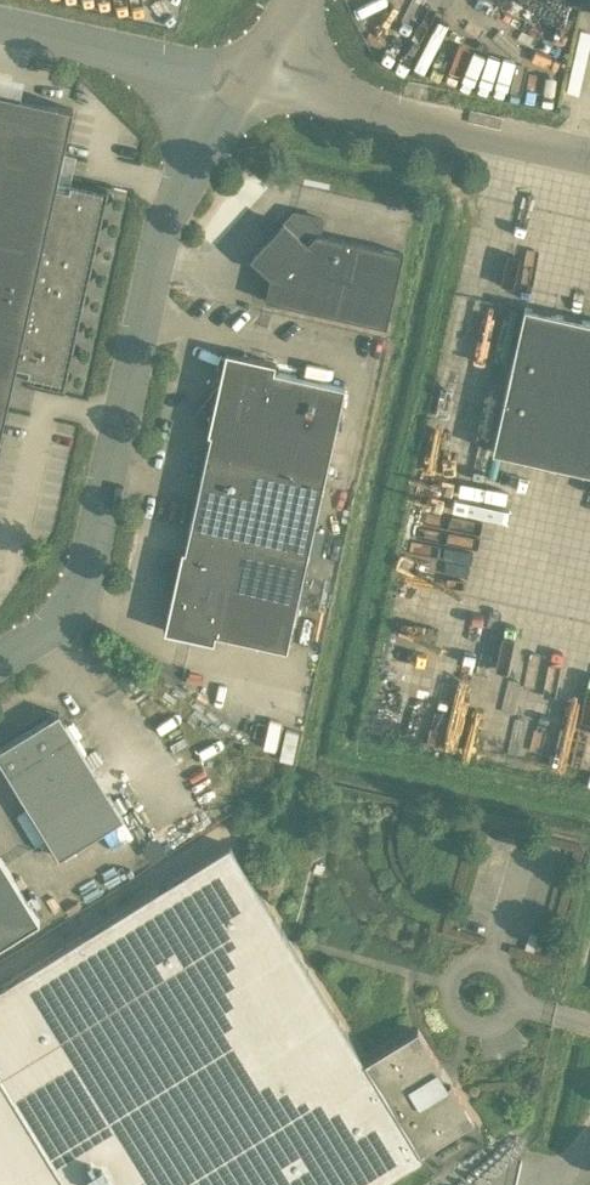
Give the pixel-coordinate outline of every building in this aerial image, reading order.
[(20,92),(22,75),(7,74),(6,90),(20,92)] [(63,152),(73,108),(23,97),(0,91),(0,437),(14,374),(15,367),(29,370),(27,377),(61,383),(104,193),(70,185),(69,190),(56,187),(57,182),(63,152)] [(570,107),(560,105),(559,112),(568,114),(570,107)] [(265,299),(386,326),(403,252),(318,234),(322,218),(294,212),(253,257),(271,273),(265,299)] [(525,307),(493,450),(589,472),(589,321),(525,307)] [(211,433),(206,456),(324,482),(345,386),(274,370),(276,362),(250,356),(244,352),(192,416),(209,429),(208,433),(211,433)] [(206,456),(190,527),(308,553),(324,482),(206,456)] [(308,553),(190,527),(185,550),(182,549),(181,553),(161,558),(181,638),(189,636),(214,642),(216,633),(287,649),(308,553)] [(0,748),(0,760),(59,857),(123,818),(59,712),(0,748)] [(417,1028),(364,1061),(230,844),(0,985),(0,1184),(376,1184),(422,1156),(420,1152),(474,1119),(417,1028)] [(39,920),(0,856),(0,944),(39,920)]
